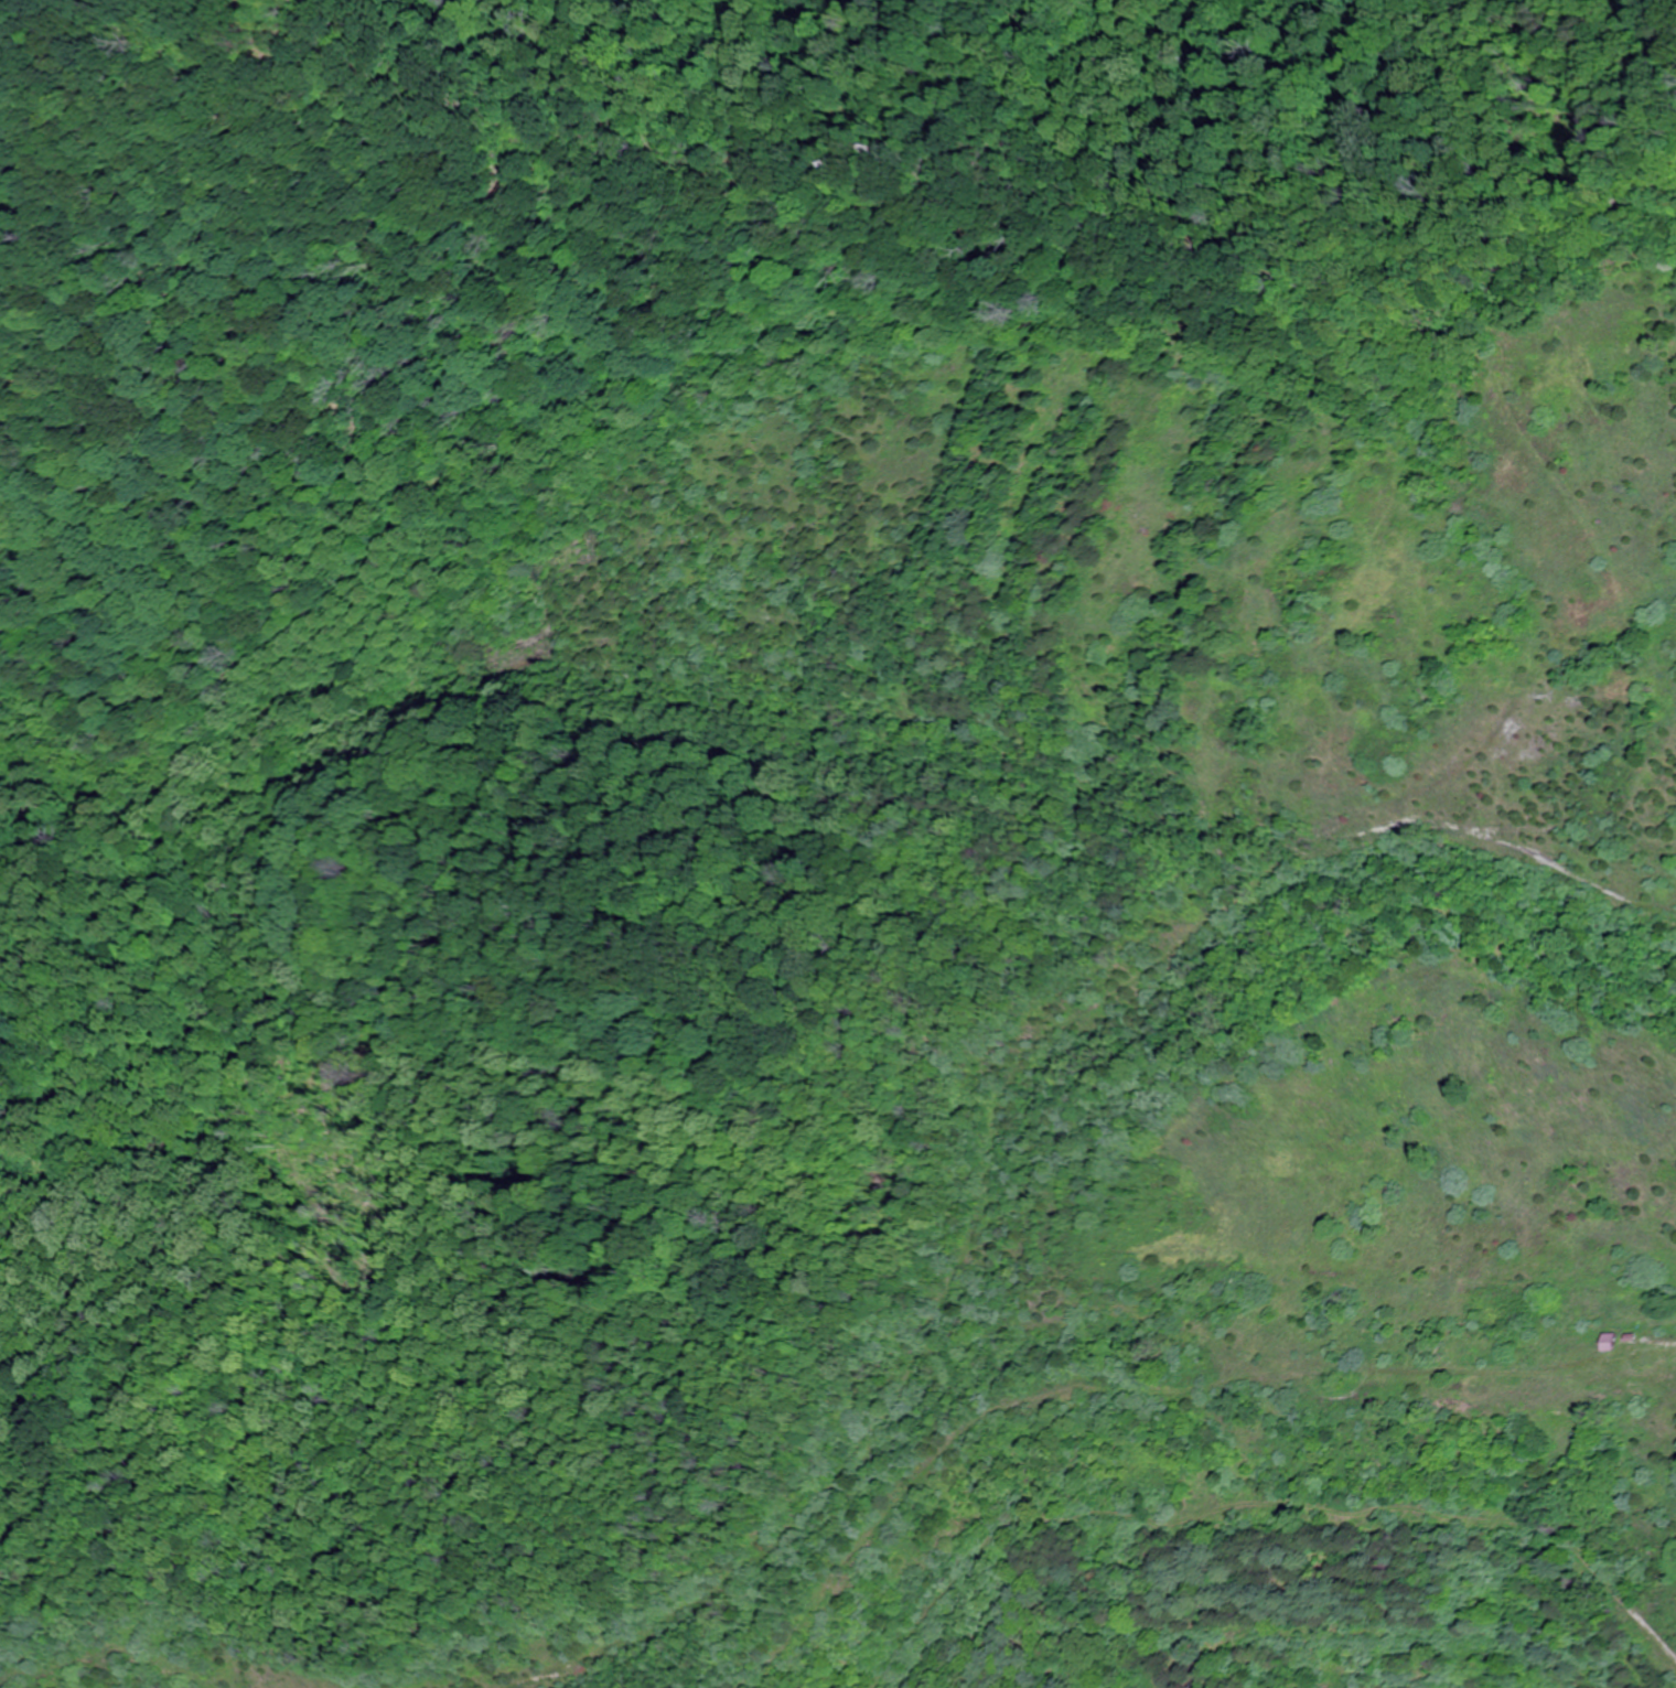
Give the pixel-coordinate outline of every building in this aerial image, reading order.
[(1602,1335),(1591,1335),(1591,1352),(1602,1352),(1602,1335)]
